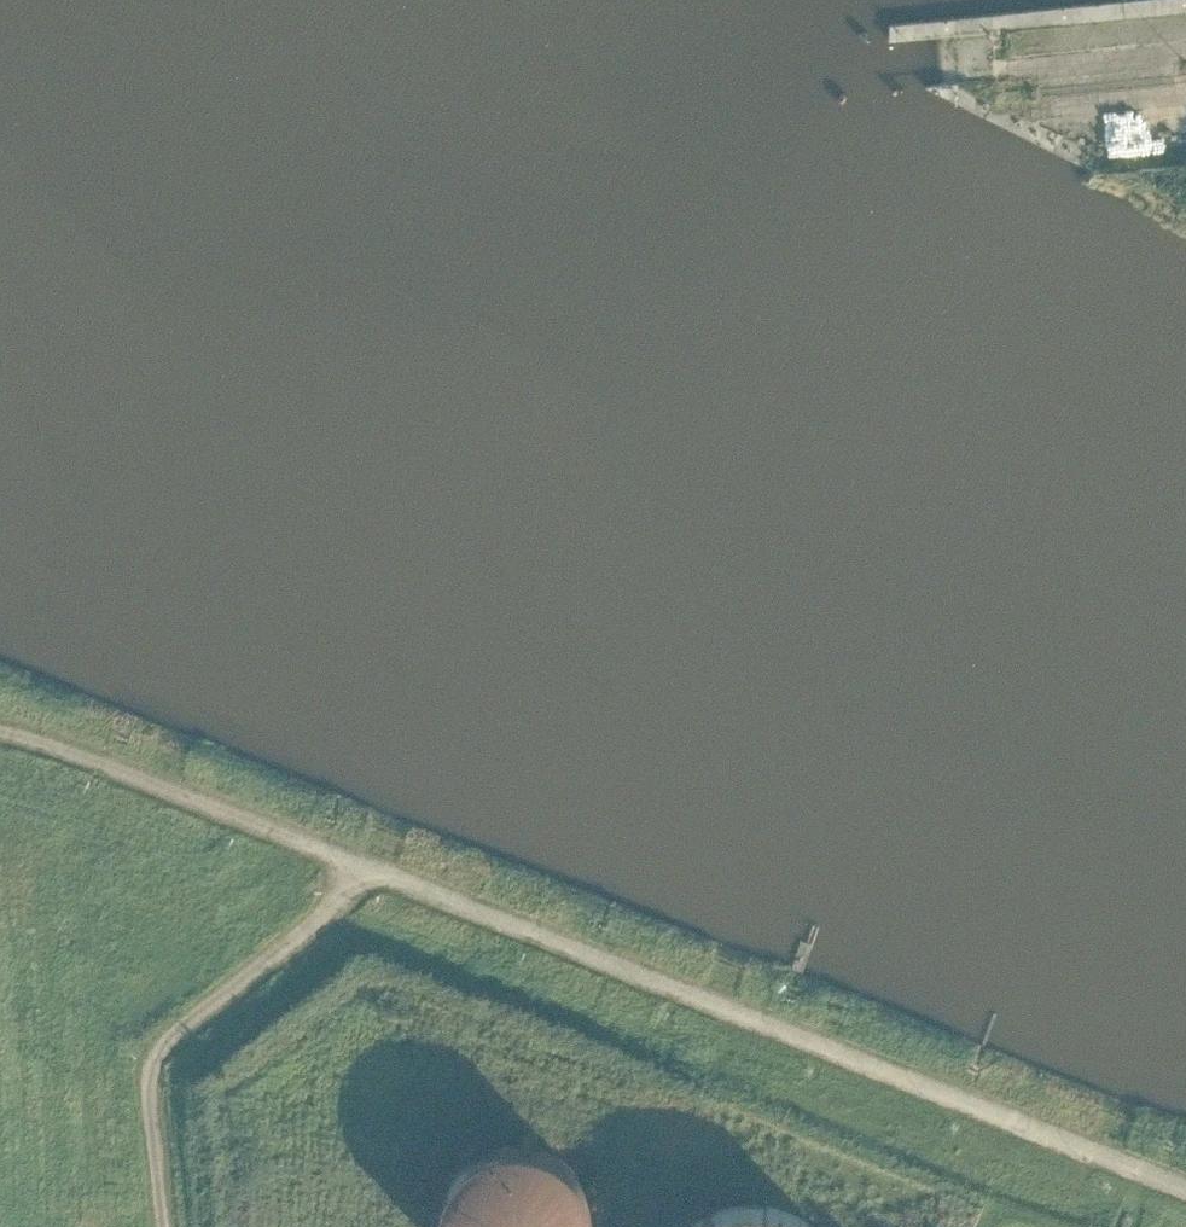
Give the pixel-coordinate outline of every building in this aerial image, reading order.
[(544,1145),(519,1141),(493,1145),(470,1157),(453,1177),(443,1201),(442,1226),(593,1226),(594,1222),(592,1198),(582,1177),(567,1158),(544,1145)] [(796,1210),(767,1201),(736,1201),(707,1210),(681,1226),(679,1226),(822,1226),(821,1225),(796,1210)]
